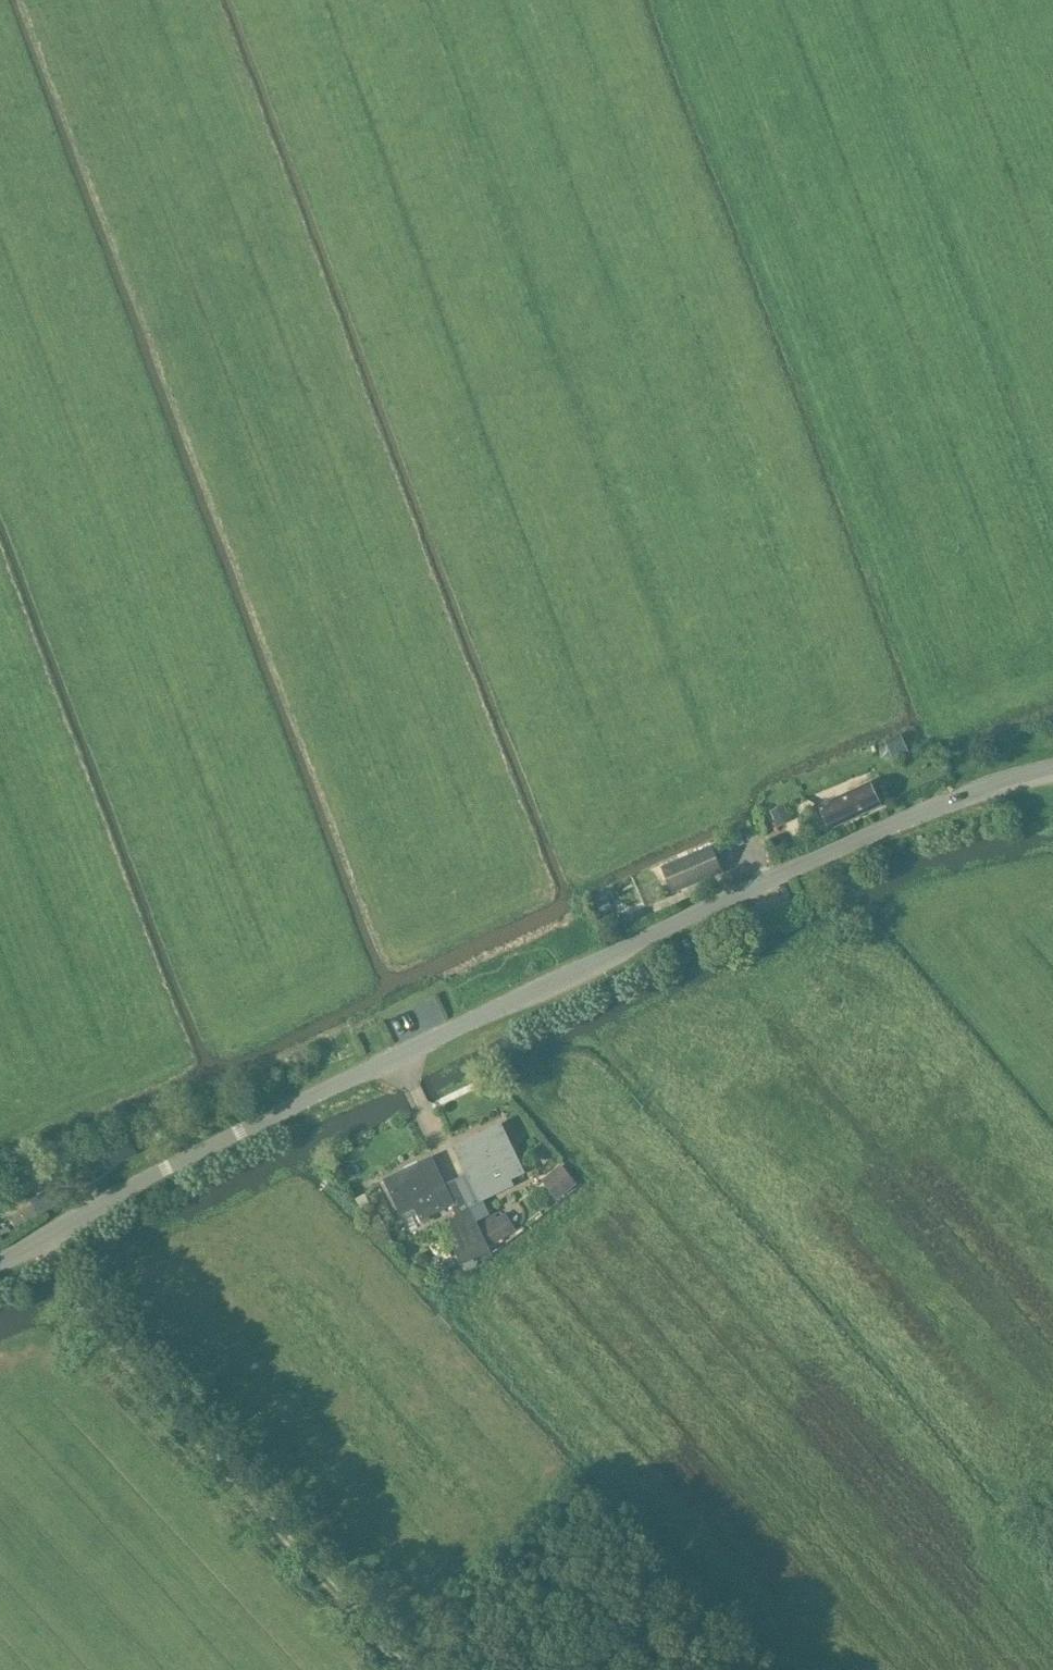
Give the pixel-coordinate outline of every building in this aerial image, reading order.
[(870,784),(820,807),(831,830),(881,806),(870,784)] [(784,806),(772,813),(778,825),(790,819),(784,806)] [(673,891),(721,870),(710,844),(662,865),(673,891)] [(438,997),(399,1011),(408,1036),(447,1022),(438,997)] [(48,1157),(54,1170),(83,1156),(91,1172),(115,1161),(113,1157),(138,1146),(126,1122),(102,1133),(104,1137),(80,1148),(78,1144),(48,1157)] [(456,1178),(469,1206),(515,1186),(512,1180),(525,1174),(500,1123),(454,1145),(468,1173),(456,1178)] [(469,1206),(456,1178),(444,1184),(431,1156),(385,1179),(401,1212),(415,1205),(421,1218),(452,1203),(457,1212),(456,1217),(452,1219),(465,1246),(457,1250),(463,1262),(490,1249),(479,1225),(469,1206)] [(563,1167),(545,1180),(559,1198),(577,1184),(563,1167)] [(45,1210),(62,1199),(55,1187),(38,1199),(45,1210)] [(365,1195),(357,1199),(361,1208),(370,1204),(365,1195)] [(494,1216),(479,1225),(490,1249),(517,1232),(516,1231),(505,1214),(497,1220),(494,1216)] [(0,1232),(0,1236),(3,1242),(12,1237),(8,1228),(0,1232)]
